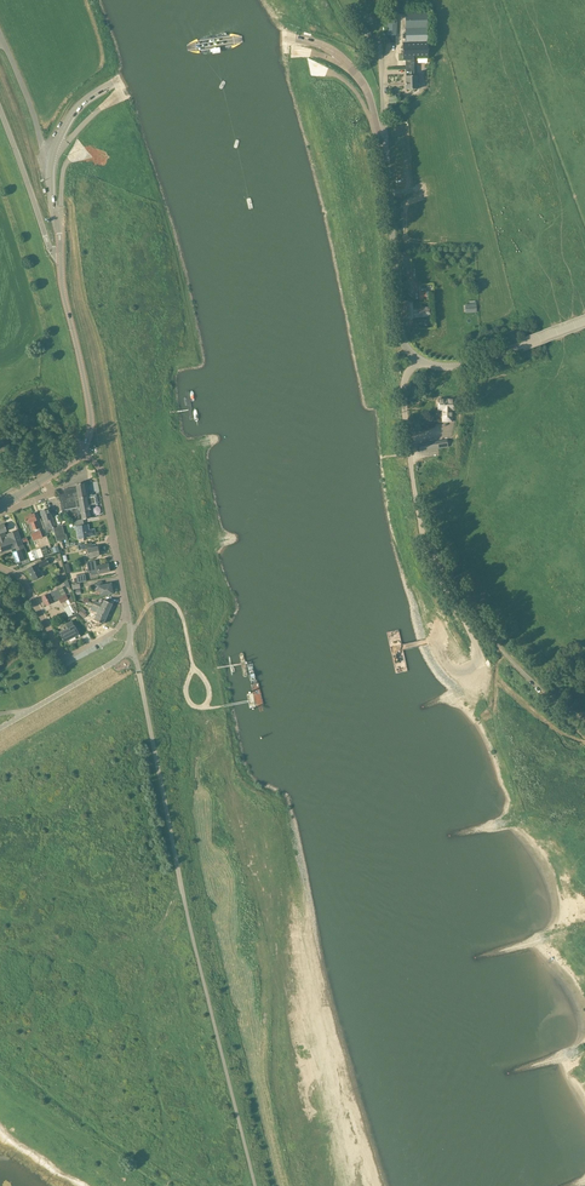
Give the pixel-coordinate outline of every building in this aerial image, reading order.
[(428,41),(427,13),(405,13),(406,42),(403,42),(403,60),(405,60),(406,71),(406,76),(406,89),(417,89),(417,63),(427,63),(427,59),(429,59),(428,41)] [(396,35),(397,17),(389,17),(388,35),(396,35)] [(371,33),(362,23),(359,26),(367,35),(371,33)] [(404,221),(404,232),(412,231),(412,220),(404,221)] [(428,307),(412,308),(411,302),(405,303),(405,318),(429,316),(428,307)] [(454,410),(454,399),(438,399),(438,410),(442,410),(442,421),(451,421),(451,410),(454,410)] [(418,444),(419,451),(438,449),(447,447),(446,440),(443,440),(418,444)] [(83,519),(91,517),(90,510),(91,509),(91,507),(98,506),(96,496),(93,497),(92,496),(90,496),(90,495),(88,495),(86,482),(84,483),(84,482),(81,483),(81,482),(80,483),(76,484),(77,487),(64,489),(65,495),(59,496),(62,510),(62,512),(71,510),(72,512),(69,513),(70,520),(79,518),(78,513),(81,512),(83,519)] [(43,521),(46,529),(53,526),(55,526),(54,525),(52,518),(49,508),(41,511),(44,520),(43,521)] [(31,522),(33,530),(34,530),(34,532),(31,533),(34,540),(43,537),(37,520),(34,513),(25,517),(27,523),(31,522)] [(83,519),(75,520),(78,538),(96,535),(95,529),(89,530),(88,524),(84,525),(83,519)] [(18,530),(8,533),(5,524),(0,525),(0,544),(3,552),(16,547),(23,545),(18,530)] [(68,538),(67,534),(65,534),(63,526),(54,528),(57,541),(68,538)] [(93,547),(92,542),(78,545),(79,550),(88,548),(89,557),(100,555),(98,546),(93,547)] [(17,551),(13,552),(16,563),(22,561),(23,564),(30,562),(26,548),(25,548),(24,544),(23,545),(16,547),(17,551)] [(45,546),(28,552),(31,561),(48,554),(45,546)] [(41,558),(34,561),(36,564),(27,568),(34,580),(42,576),(40,571),(41,570),(39,568),(41,567),(42,568),(50,563),(47,558),(42,560),(41,558)] [(97,565),(96,560),(87,562),(89,571),(98,569),(99,573),(110,571),(108,563),(97,565)] [(77,575),(78,582),(86,581),(85,574),(77,575)] [(113,589),(113,587),(112,586),(111,583),(103,585),(102,581),(95,583),(96,590),(100,589),(101,595),(113,593),(113,590),(113,589)] [(48,593),(42,597),(47,605),(59,599),(61,602),(68,599),(71,603),(74,602),(71,591),(66,594),(62,596),(58,589),(48,594),(48,593)] [(92,605),(97,607),(99,608),(100,606),(110,610),(113,603),(104,600),(102,604),(94,600),(92,605)] [(68,616),(74,613),(70,604),(64,608),(68,616)] [(104,623),(110,610),(100,606),(99,608),(97,607),(94,612),(90,611),(88,616),(104,623)] [(82,608),(78,613),(84,618),(87,614),(85,613),(86,611),(82,608)] [(61,633),(65,641),(68,639),(70,642),(82,636),(76,625),(74,625),(72,621),(66,624),(69,629),(61,633)]
